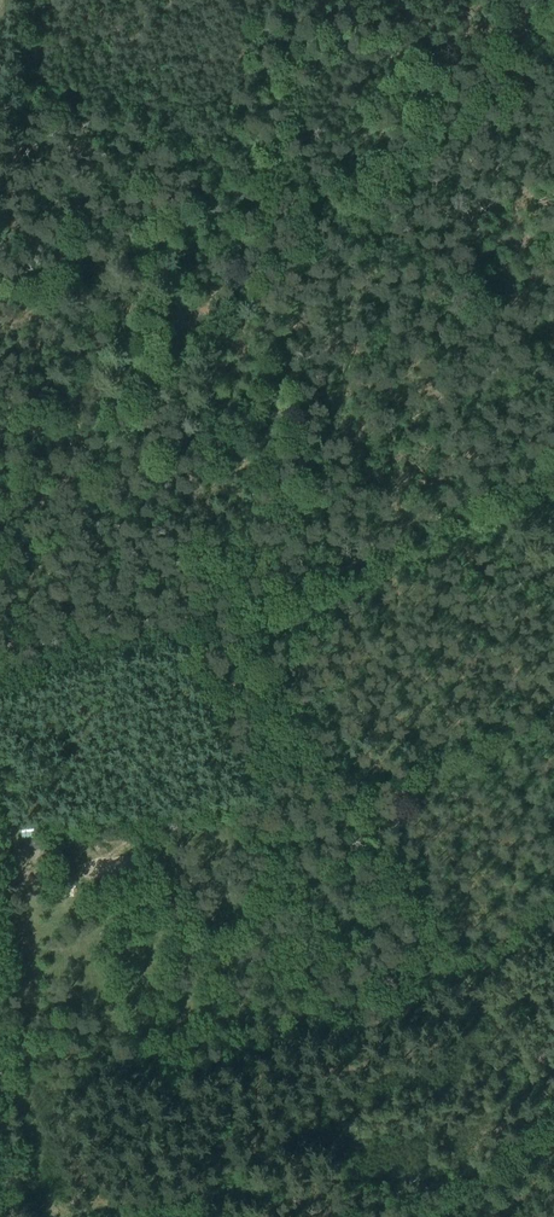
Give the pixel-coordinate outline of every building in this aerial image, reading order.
[(22,840),(22,849),(46,847),(45,838),(22,840)] [(61,846),(47,846),(48,857),(62,856),(61,846)]
